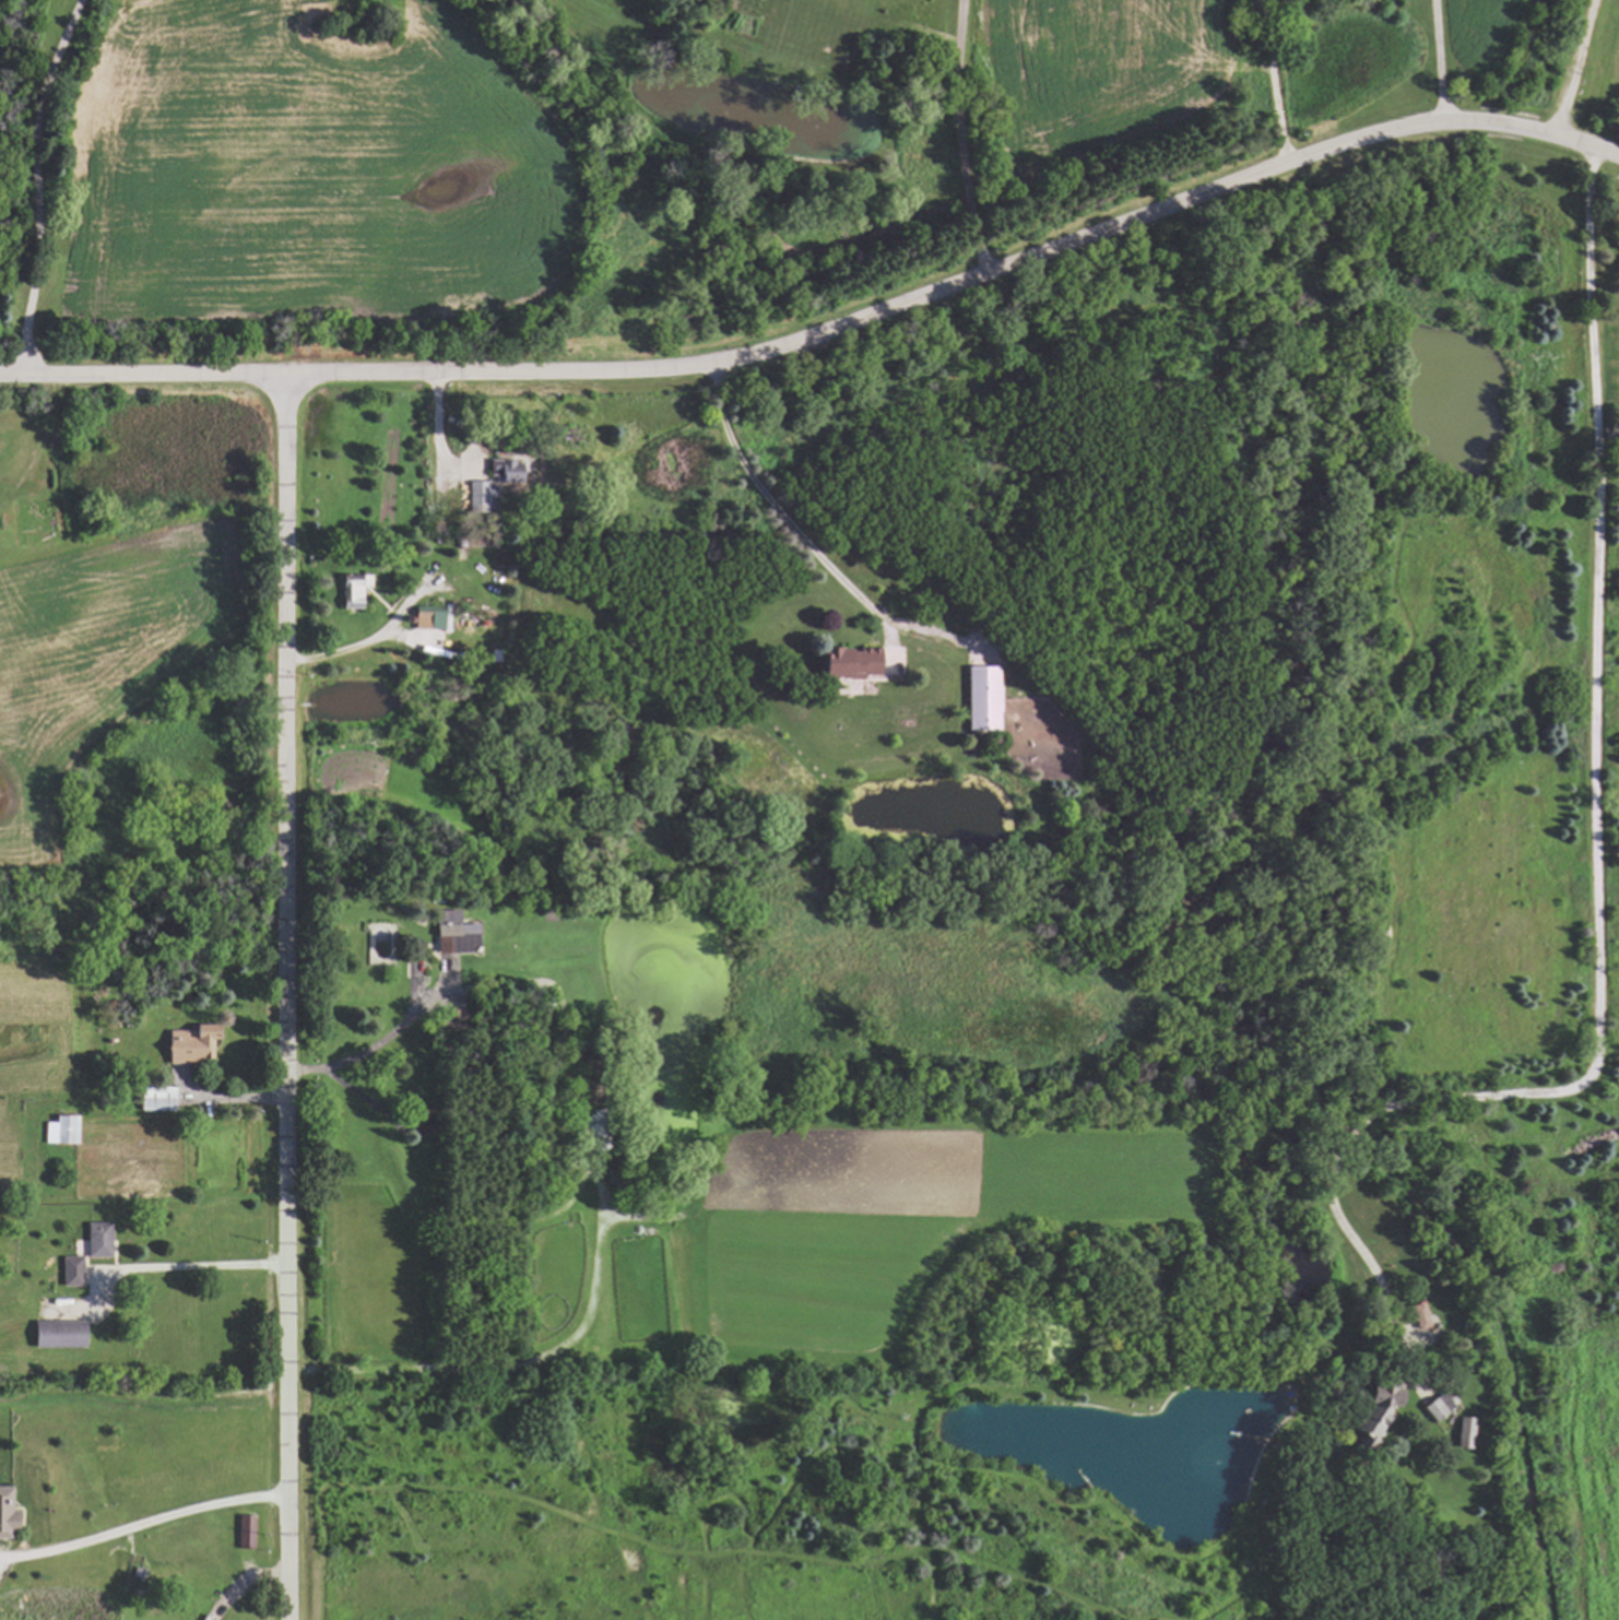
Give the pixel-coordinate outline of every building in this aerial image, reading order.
[(496,469),(496,483),(521,483),(520,461),(487,462),(487,470),(496,469)] [(488,483),(466,483),(467,514),(496,513),(496,494),(488,494),(488,483)] [(369,587),(370,575),(348,574),(348,576),(339,576),(338,608),(359,609),(360,587),(369,587)] [(876,648),(823,649),(823,653),(815,653),(816,678),(857,677),(857,676),(877,675),(876,648)] [(966,730),(998,730),(998,667),(967,667),(966,730)] [(473,951),(472,921),(432,922),(432,952),(473,951)] [(211,1025),(188,1024),(188,1031),(164,1031),(163,1061),(210,1062),(211,1025)] [(174,1111),(174,1088),(137,1087),(137,1111),(174,1111)] [(43,1122),(43,1143),(74,1144),(75,1116),(52,1115),(52,1123),(43,1122)] [(108,1258),(108,1222),(85,1222),(85,1258),(108,1258)] [(61,1287),(81,1287),(80,1257),(60,1257),(61,1287)] [(1407,1306),(1415,1330),(1428,1326),(1420,1302),(1407,1306)] [(81,1321),(30,1322),(31,1348),(81,1348),(81,1321)] [(1372,1408),(1361,1436),(1376,1442),(1392,1398),(1390,1397),(1393,1388),(1380,1383),(1377,1393),(1366,1389),(1361,1404),(1372,1408)] [(1452,1409),(1442,1393),(1420,1406),(1429,1422),(1452,1409)] [(0,1487),(0,1539),(5,1539),(5,1529),(14,1529),(14,1511),(8,1511),(8,1487),(0,1487)] [(236,1549),(252,1549),(252,1516),(236,1515),(236,1549)]
